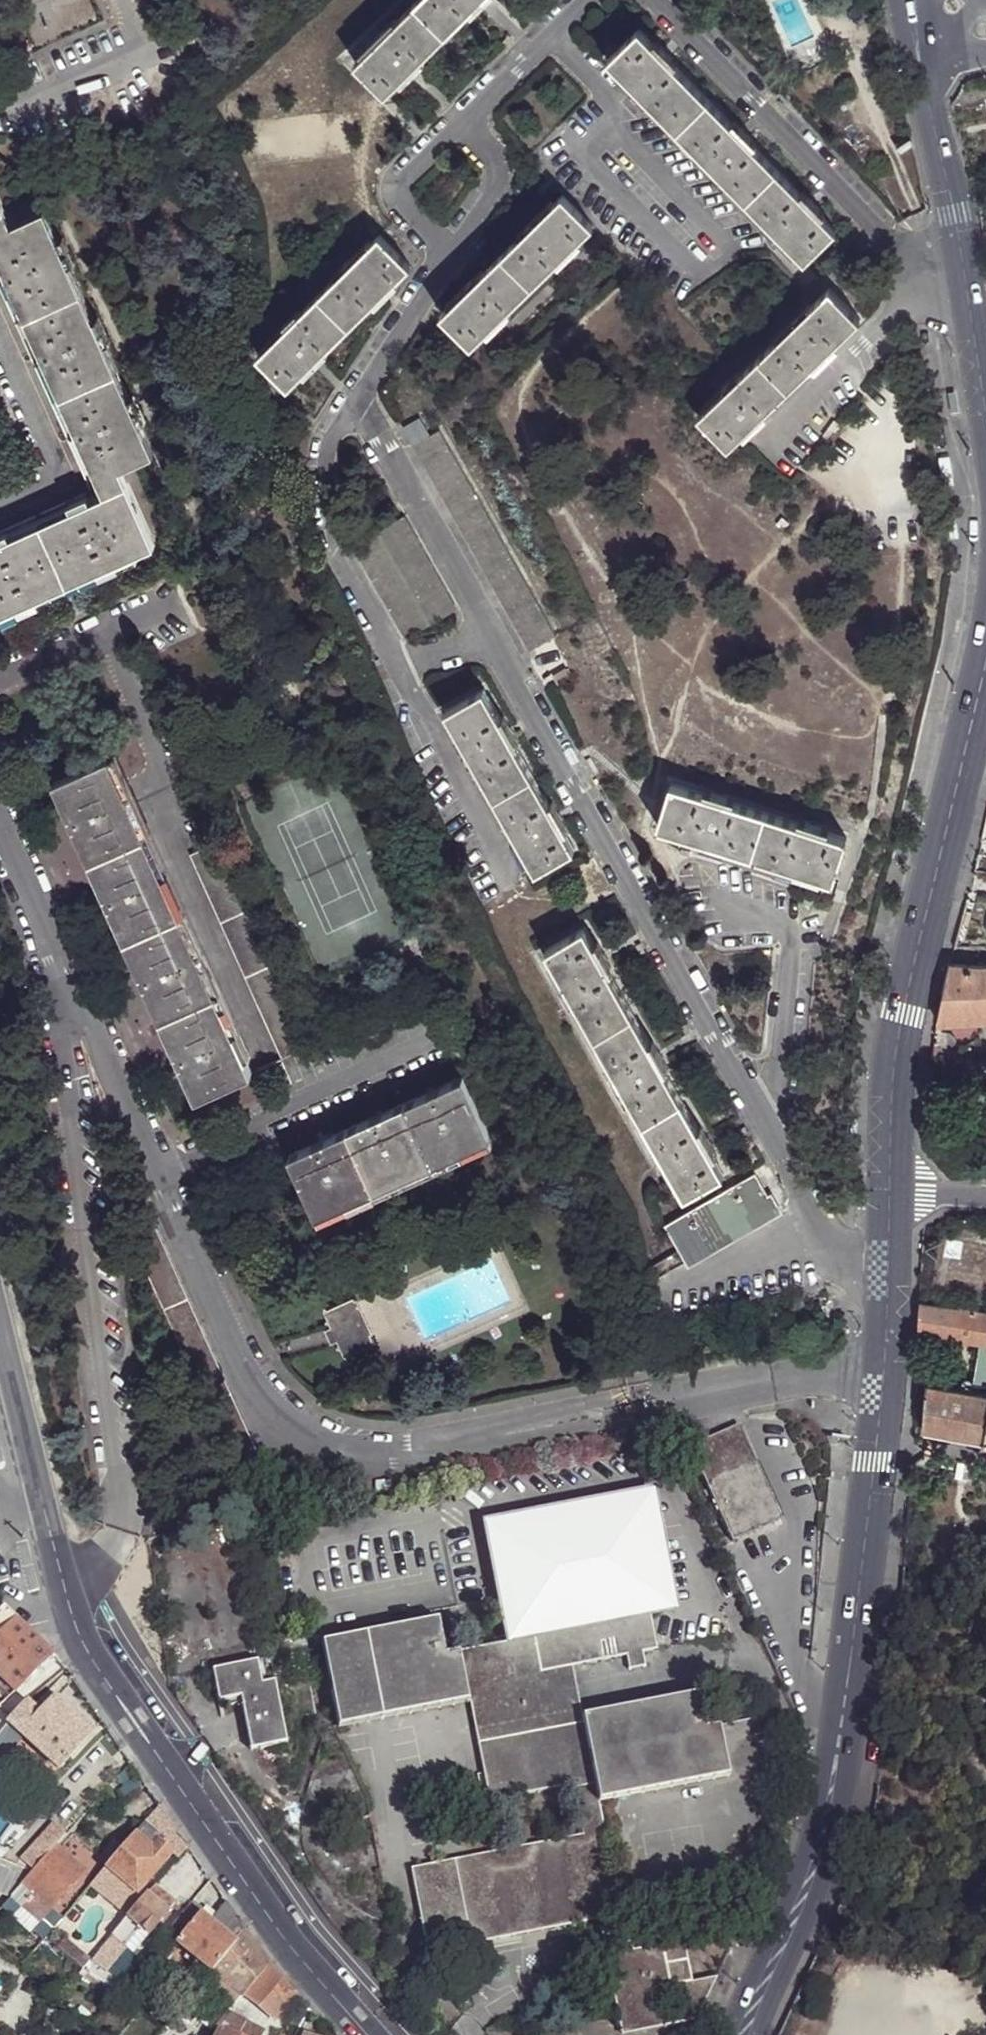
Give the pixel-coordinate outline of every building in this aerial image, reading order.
[(399,22),(401,24),(368,57),(366,55),(356,64),(387,95),(452,31),(484,0),(421,0),(399,22)] [(697,86),(641,30),(609,61),(619,72),(621,70),(652,102),(650,104),(699,153),(701,151),(732,184),(730,186),(768,224),(769,222),(801,254),(799,256),(809,265),(840,234),(790,183),(697,86)] [(503,44),(506,47),(512,40),(509,37),(503,44)] [(797,105),(778,85),(774,89),(793,108),(797,105)] [(598,230),(566,196),(556,204),(558,206),(525,240),(523,237),(485,274),(488,276),(455,307),(453,306),(442,316),(475,349),(541,285),(598,230)] [(511,206),(507,205),(502,211),(506,214),(511,206)] [(0,213),(0,232),(15,225),(8,209),(0,213)] [(0,232),(0,253),(26,313),(61,389),(68,406),(102,478),(122,469),(125,468),(158,454),(48,210),(15,225),(0,232)] [(413,268),(383,236),(374,244),(375,246),(342,278),(340,276),(301,314),(303,315),(271,347),(269,345),(261,355),(291,386),(358,321),(413,268)] [(479,247),(484,250),(488,242),(484,239),(479,247)] [(45,377),(96,490),(109,495),(102,478),(68,406),(61,389),(26,313),(0,253),(0,279),(45,377)] [(865,323),(834,291),(814,310),(816,311),(782,345),(780,342),(743,380),(745,382),(712,414),(710,411),(700,422),(732,454),(805,382),(865,323)] [(404,368),(400,365),(389,382),(394,384),(404,368)] [(408,431),(417,448),(431,439),(422,423),(408,431)] [(835,423),(824,438),(828,440),(839,425),(835,423)] [(431,439),(417,448),(533,653),(557,638),(442,433),(431,439)] [(102,478),(109,495),(132,485),(129,479),(125,468),(122,469),(102,478)] [(109,495),(0,544),(0,618),(161,546),(132,485),(109,495)] [(96,490),(0,532),(0,544),(109,495),(96,490)] [(534,774),(486,688),(448,710),(461,734),(463,733),(486,773),(484,774),(510,820),(511,818),(533,858),(531,859),(537,870),(576,848),(534,774)] [(59,766),(67,783),(85,775),(77,758),(59,766)] [(599,775),(591,760),(586,762),(595,777),(599,775)] [(85,775),(67,783),(56,788),(83,849),(113,913),(139,972),(171,1041),(199,1103),(256,1077),(112,762),(85,775)] [(835,880),(849,837),(774,813),(674,782),(659,824),(684,832),(685,829),(729,843),(728,846),(777,862),(779,859),(822,873),(822,876),(835,880)] [(576,999),(605,1051),(609,1058),(611,1057),(614,1061),(634,1097),(632,1098),(658,1144),(660,1143),(683,1182),(680,1184),(687,1194),(713,1180),(725,1173),(689,1107),(634,1011),(586,926),(548,948),(553,959),(555,957),(578,998),(576,999)] [(645,952),(640,944),(636,946),(641,955),(645,952)] [(938,1026),(985,1022),(985,969),(982,969),(951,967),(938,1026)] [(682,1027),(686,1035),(691,1033),(686,1025),(682,1027)] [(494,1139),(467,1079),(420,1100),(380,1119),(336,1138),(293,1158),(320,1218),(494,1139)] [(688,1261),(751,1226),(776,1212),(755,1176),(724,1193),(667,1223),(688,1261)] [(954,1237),(946,1281),(985,1288),(985,1243),(954,1237)] [(377,1346),(357,1300),(327,1314),(348,1359),(377,1346)] [(958,1306),(957,1309),(921,1305),(919,1331),(981,1341),(985,1342),(985,1313),(958,1306)] [(982,1386),(985,1361),(985,1342),(981,1341),(974,1385),(982,1386)] [(916,1418),(924,1419),(924,1429),(985,1440),(985,1395),(960,1390),(962,1379),(942,1375),(941,1386),(927,1384),(926,1395),(917,1395),(916,1418)] [(733,1433),(776,1527),(784,1523),(741,1430),(733,1433)] [(715,1510),(718,1515),(733,1547),(737,1545),(776,1527),(733,1433),(698,1449),(690,1453),(715,1510)] [(495,1533),(515,1644),(648,1613),(666,1608),(647,1504),(495,1533)] [(648,1613),(515,1644),(443,1658),(436,1621),(319,1643),(336,1728),(468,1705),(487,1807),(573,1790),(554,1687),(538,1691),(535,1677),(571,1672),(624,1661),(641,1659),(655,1655),(648,1613)] [(17,1619),(0,1637),(0,1677),(15,1692),(53,1655),(17,1619)] [(644,1672),(641,1659),(624,1661),(626,1676),(644,1672)] [(283,1746),(271,1684),(258,1686),(253,1663),(210,1672),(216,1704),(237,1701),(248,1753),(283,1746)] [(620,2034),(634,2034),(697,2022),(717,1980),(671,1990),(673,2007),(651,2012),(647,1995),(635,1998),(624,1944),(597,1808),(581,1723),(571,1672),(535,1677),(538,1691),(554,1687),(573,1790),(582,1839),(598,1926),(620,2034)] [(39,1716),(27,1704),(9,1725),(26,1741),(58,1770),(91,1733),(55,1698),(39,1716)] [(698,1703),(581,1723),(597,1808),(628,1802),(728,1781),(718,1733),(704,1737),(698,1703)] [(0,1737),(0,1743),(13,1756),(26,1741),(9,1725),(0,1737)] [(32,1875),(55,1848),(69,1833),(56,1821),(17,1863),(29,1874),(32,1875)] [(135,1838),(134,1836),(107,1869),(137,1895),(170,1856),(158,1845),(161,1840),(145,1826),(135,1838)] [(598,1926),(582,1839),(410,1873),(426,1959),(598,1926)] [(14,1896),(11,1899),(18,1905),(30,1892),(33,1895),(22,1909),(39,1924),(83,1874),(55,1848),(32,1875),(14,1896)] [(184,1854),(173,1866),(176,1871),(187,1859),(184,1854)] [(0,1862),(0,1890),(14,1896),(32,1875),(29,1874),(0,1862)] [(158,1897),(151,1892),(99,1953),(107,1961),(123,1940),(132,1947),(140,1937),(132,1931),(136,1926),(144,1932),(150,1937),(166,1914),(154,1903),(158,1897)] [(171,1909),(158,1897),(154,1903),(166,1914),(171,1909)] [(202,1912),(192,1905),(166,1936),(198,1962),(184,1978),(198,1989),(245,1933),(226,1904),(210,1924),(200,1915),(202,1912)] [(140,1937),(144,1932),(136,1926),(132,1931),(140,1937)] [(245,1933),(198,1989),(208,1997),(221,1981),(242,1999),(268,1966),(245,1933)] [(123,1940),(107,1961),(115,1967),(132,1947),(123,1940)] [(673,2007),(671,1990),(666,1966),(687,1961),(684,1940),(661,1944),(661,1946),(634,1952),(632,1942),(624,1944),(635,1998),(647,1995),(651,2012),(673,2007)] [(63,1941),(56,1951),(82,1973),(90,1964),(63,1941)] [(296,1997),(268,1966),(242,1999),(270,2024),(296,1997)] [(221,1981),(208,1997),(217,2005),(229,2014),(242,1999),(221,1981)] [(181,2010),(178,2014),(191,2024),(194,2020),(196,2021),(207,2008),(192,1996),(188,2001),(188,2000),(181,2010)] [(217,2005),(203,2021),(216,2031),(217,2030),(221,2024),(229,2014),(217,2005)] [(218,2034),(259,2034),(243,2027),(245,2025),(228,2016),(218,2034)]
